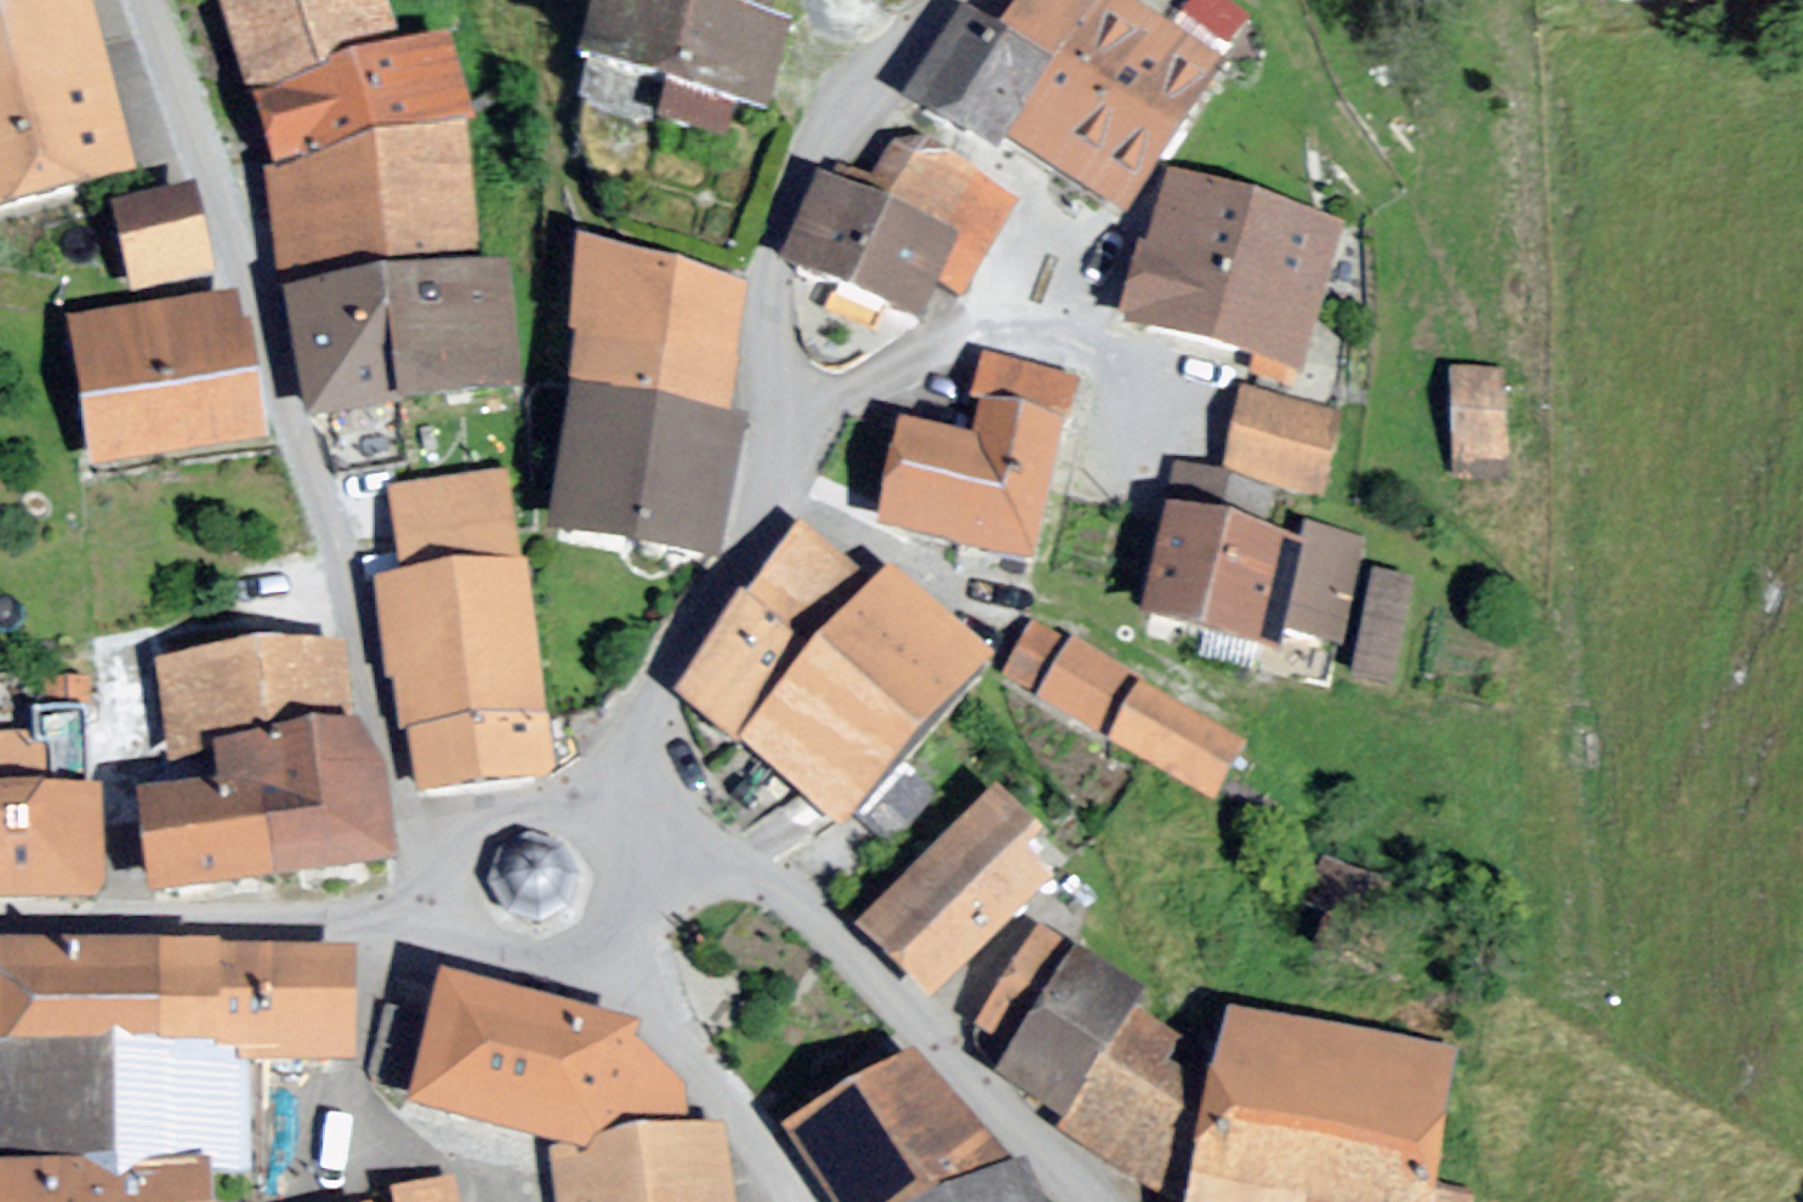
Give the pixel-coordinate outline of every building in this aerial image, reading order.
[(133,187),(83,0),(0,0),(0,222),(133,187)] [(287,301),(479,275),(465,134),(442,52),(399,57),(381,0),(216,0),(287,301)] [(587,78),(775,127),(799,35),(776,29),(783,0),(607,0),(587,78)] [(1122,0),(1042,0),(1014,46),(972,21),(915,115),(1011,173),(1020,159),(1131,227),(1230,66),(1122,0)] [(838,171),(790,277),(926,337),(943,299),(969,311),(1017,204),(899,151),(882,190),(838,171)] [(1337,233),(1170,189),(1131,341),(1297,385),(1337,233)] [(193,197),(114,214),(132,301),(212,284),(193,197)] [(738,290),(587,249),(553,544),(719,571),(746,423),(731,423),(738,290)] [(502,279),(292,309),(311,437),(520,406),(502,279)] [(238,304),(68,333),(94,479),(263,449),(238,304)] [(980,451),(906,435),(882,539),(1035,573),(1075,388),(984,368),(974,413),(987,416),(980,451)] [(1499,377),(1448,378),(1451,489),(1502,488),(1499,377)] [(1338,420),(1239,401),(1222,484),(1322,503),(1338,420)] [(1272,498),(1174,477),(1141,630),(1278,659),(1283,636),(1337,647),(1360,544),(1306,533),(1302,553),(1262,544),(1272,498)] [(513,478),(387,496),(400,586),(378,590),(398,730),(416,727),(426,796),(556,778),(513,478)] [(883,592),(800,536),(685,706),(844,837),(992,667),(893,578),(883,592)] [(1412,586),(1372,579),(1354,687),(1394,693),(1412,586)] [(1251,753),(1037,630),(1003,688),(1217,812),(1251,753)] [(343,653),(157,672),(167,774),(220,769),(222,797),(143,804),(153,907),(396,883),(381,736),(351,739),(343,653)] [(111,898),(106,714),(44,715),(45,741),(0,742),(0,901),(111,898)] [(1073,869),(996,796),(855,943),(932,1016),(1073,869)] [(532,832),(504,849),(497,881),(514,909),(545,916),(573,899),(581,867),(563,840),(532,832)] [(1038,942),(974,1042),(1014,1064),(997,1092),(1065,1133),(1058,1145),(1160,1201),(1199,1201),(1220,1070),(1136,1023),(1145,1005),(1038,942)] [(0,955),(0,1201),(216,1201),(215,1177),(249,1176),(247,1071),(357,1069),(356,963),(221,965),(220,951),(0,955)] [(636,1018),(439,977),(413,1098),(584,1141),(690,1129),(686,1083),(632,1035),(636,1018)] [(1228,1022),(1220,1070),(1199,1201),(1441,1201),(1464,1059),(1228,1022)] [(788,1141),(826,1201),(1041,1201),(1028,1173),(1013,1180),(915,1065),(788,1141)] [(553,1144),(559,1201),(735,1201),(727,1125),(690,1129),(584,1141),(553,1144)] [(442,1186),(374,1201),(446,1201),(442,1186)]
